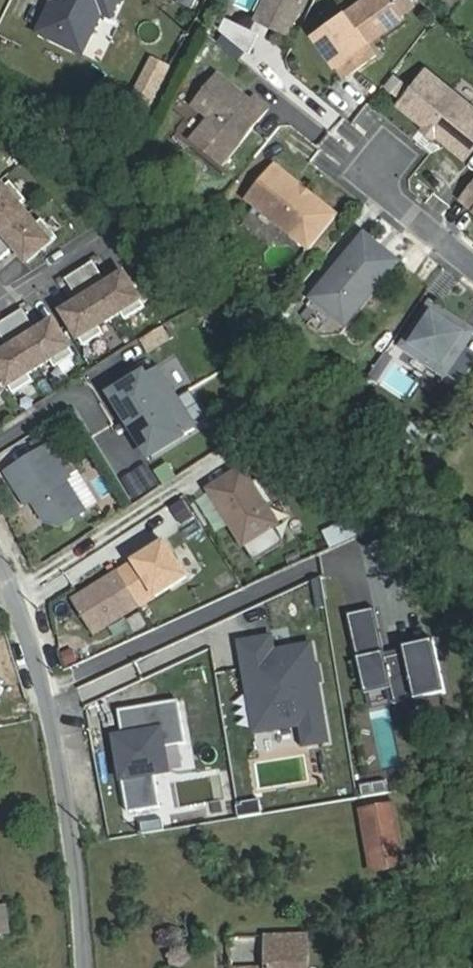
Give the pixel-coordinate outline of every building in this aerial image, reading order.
[(60,4),(58,8),(51,9),(40,32),(74,49),(81,36),(90,41),(103,14),(112,18),(121,0),(53,0),(60,4)] [(199,8),(203,0),(185,0),(184,1),(199,8)] [(262,21),(271,25),(287,33),(302,0),(270,0),(262,21)] [(392,0),(359,0),(318,30),(317,37),(346,76),(376,53),(367,41),(364,37),(372,31),(375,36),(403,15),(392,0)] [(251,29),(225,17),(219,29),(249,53),(258,33),(251,29)] [(265,36),(271,25),(262,21),(256,18),(251,29),(258,33),(265,36)] [(372,31),(364,37),(367,41),(375,36),(372,31)] [(171,65),(151,55),(128,100),(148,110),(171,65)] [(401,104),(428,126),(432,126),(437,129),(438,134),(467,157),(472,149),(472,106),(428,70),(401,104)] [(395,73),(387,89),(402,96),(410,81),(395,73)] [(192,141),(223,166),(269,109),(256,98),(252,103),(219,76),(194,106),(210,119),(192,141)] [(428,126),(425,130),(435,138),(438,134),(437,129),(432,126),(428,126)] [(338,215),(276,165),(249,199),(311,249),(338,215)] [(10,181),(0,190),(0,237),(27,214),(19,204),(25,199),(10,181)] [(463,198),(472,206),(472,186),(463,198)] [(57,236),(42,218),(35,224),(27,214),(0,237),(0,258),(14,247),(27,262),(57,236)] [(364,229),(308,298),(346,329),(402,260),(364,229)] [(125,319),(145,306),(124,273),(107,283),(93,261),(79,269),(110,318),(121,312),(125,319)] [(62,312),(83,345),(103,332),(99,325),(110,318),(79,269),(65,278),(79,301),(62,312)] [(432,303),(403,345),(446,374),(472,332),(472,330),(432,303)] [(54,366),(74,354),(53,321),(36,331),(21,308),(7,317),(38,366),(49,359),(54,366)] [(12,393),(32,380),(27,373),(38,366),(7,317),(0,322),(0,336),(8,349),(0,353),(0,374),(12,393)] [(114,396),(153,456),(196,428),(157,368),(114,396)] [(64,526),(86,511),(66,479),(70,477),(51,447),(9,474),(28,504),(34,500),(48,521),(64,526)] [(242,471),(210,491),(255,563),(284,545),(275,530),(280,527),(269,508),(275,505),(259,480),(251,485),(242,471)] [(183,502),(171,509),(181,525),(193,518),(183,502)] [(351,516),(324,529),(331,545),(359,532),(351,516)] [(186,579),(165,545),(118,574),(139,608),(186,579)] [(139,608),(118,574),(71,602),(92,636),(139,608)] [(374,608),(348,614),(370,709),(445,692),(434,640),(384,652),(374,608)] [(275,634),(236,640),(252,736),(300,728),(303,748),(331,743),(313,642),(277,648),(275,634)] [(60,652),(66,667),(81,661),(76,646),(60,652)] [(177,702),(120,711),(123,733),(111,735),(119,783),(123,782),(128,812),(159,807),(154,778),(172,775),(167,746),(184,743),(177,702)] [(364,812),(375,873),(404,869),(394,806),(364,812)] [(268,937),(269,967),(309,967),(308,936),(268,937)] [(262,960),(263,945),(236,942),(235,958),(262,960)]
